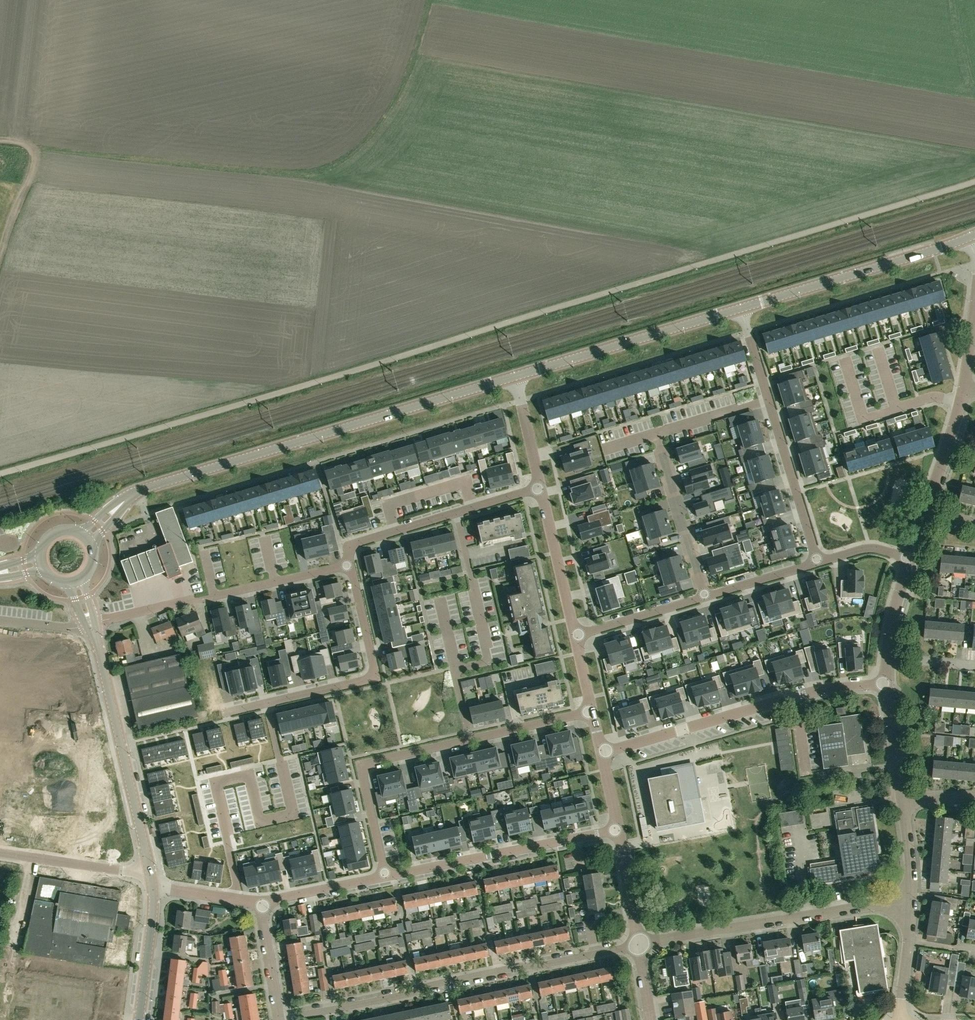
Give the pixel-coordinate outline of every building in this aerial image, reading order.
[(944,300),(938,282),(927,285),(933,304),(944,300)] [(927,285),(916,289),(922,307),(933,304),(927,285)] [(911,311),(922,307),(916,289),(905,292),(911,311)] [(911,311),(905,292),(894,295),(900,314),(911,311)] [(883,299),(889,317),(900,314),(894,295),(883,299)] [(878,320),(889,317),(883,299),(873,302),(878,320)] [(873,302),(862,305),(867,324),(878,320),(873,302)] [(862,305),(851,309),(856,327),(867,324),(862,305)] [(845,330),(856,327),(851,309),(840,312),(845,330)] [(845,330),(840,312),(829,315),(835,334),(845,330)] [(829,315),(818,318),(824,337),(835,334),(829,315)] [(824,337),(818,318),(807,322),(813,340),(824,337)] [(802,344),(813,340),(807,322),(796,325),(802,344)] [(802,344),(796,325),(785,328),(791,347),(802,344)] [(774,332),(780,350),(791,347),(785,328),(774,332)] [(769,354),(780,350),(774,332),(763,335),(769,354)] [(920,339),(923,350),(942,345),(938,334),(920,339)] [(740,342),(729,345),(734,364),(746,360),(740,342)] [(729,345),(718,348),(718,349),(723,367),(734,364),(729,345)] [(945,356),(942,345),(923,350),(926,361),(945,356)] [(718,349),(707,352),(712,370),(723,367),(718,349)] [(707,352),(696,355),(701,374),(712,370),(707,352)] [(696,355),(685,359),(691,377),(701,374),(696,355)] [(930,372),(948,367),(945,356),(926,361),(930,372)] [(685,358),(674,362),(680,380),(691,377),(685,359),(685,358)] [(674,362),(663,365),(669,384),(680,380),(674,362)] [(663,365),(652,368),(658,387),(669,384),(663,365)] [(933,384),(952,378),(948,367),(930,372),(933,384)] [(652,368),(641,372),(647,390),(658,387),(652,368)] [(782,396),(804,389),(801,378),(804,377),(802,370),(790,374),(792,381),(778,385),(782,396)] [(641,372),(630,375),(636,394),(647,390),(641,372)] [(630,375),(619,378),(625,397),(636,394),(630,375)] [(619,378),(609,382),(614,400),(625,397),(619,378)] [(609,382),(598,385),(603,403),(614,400),(609,382)] [(598,385),(587,388),(592,407),(603,403),(598,385)] [(587,388),(576,391),(576,392),(581,410),(592,407),(587,388)] [(808,400),(804,389),(782,396),(785,407),(799,403),(800,409),(813,406),(811,399),(808,400)] [(576,392),(565,395),(571,413),(581,410),(576,392)] [(565,395),(554,398),(560,417),(571,413),(565,395)] [(650,395),(642,397),(647,412),(655,409),(650,395)] [(554,398),(543,402),(548,420),(560,417),(554,398)] [(813,406),(800,409),(802,415),(789,420),(792,431),(815,424),(812,413),(814,412),(813,406)] [(738,438),(760,432),(757,420),(743,424),(741,418),(729,422),(731,428),(738,426),(741,437),(737,438),(738,438)] [(502,419),(491,423),(496,440),(507,436),(502,419)] [(481,424),(480,425),(487,447),(486,443),(496,440),(491,423),(481,426),(481,424)] [(815,424),(792,431),(795,442),(809,438),(811,444),(823,440),(821,434),(818,435),(815,424)] [(470,429),(477,450),(487,447),(480,425),(475,426),(475,427),(470,429)] [(916,432),(922,450),(933,447),(928,428),(916,432)] [(459,431),(466,454),(477,450),(470,429),(460,432),(460,431),(459,431)] [(466,454),(459,431),(454,432),(455,433),(450,435),(450,434),(449,434),(455,454),(456,454),(455,452),(465,449),(466,454)] [(738,450),(740,457),(752,453),(750,447),(764,443),(760,432),(738,438),(741,449),(738,450)] [(911,453),(922,450),(916,432),(906,435),(911,453)] [(449,434),(438,437),(444,458),(455,454),(449,434)] [(911,453),(906,435),(894,438),(900,457),(911,453)] [(438,437),(427,440),(433,461),(444,458),(438,437)] [(433,461),(427,440),(427,441),(427,442),(416,445),(421,462),(432,459),(433,461)] [(803,466),(825,459),(822,448),(825,447),(823,440),(811,444),(813,450),(799,454),(803,466)] [(888,440),(877,444),(882,462),(894,459),(888,440)] [(561,457),(566,472),(574,470),(575,473),(584,470),(583,467),(590,465),(586,450),(591,448),(588,441),(574,446),(576,452),(561,457)] [(704,455),(701,456),(697,443),(677,450),(681,463),(687,462),(689,467),(706,462),(704,455)] [(882,462),(877,444),(866,447),(872,465),(882,462)] [(401,450),(407,471),(419,468),(413,446),(401,450)] [(866,447),(855,450),(861,469),(872,465),(866,447)] [(389,452),(396,475),(407,471),(401,450),(390,453),(389,452)] [(849,472),(861,469),(855,450),(844,454),(849,472)] [(389,452),(378,455),(383,474),(394,470),(395,475),(396,475),(389,452)] [(497,467),(502,486),(513,484),(511,476),(517,474),(512,452),(505,454),(507,464),(497,467)] [(748,461),(751,472),(771,466),(767,455),(754,459),(752,453),(740,457),(742,463),(748,461)] [(373,477),(383,474),(378,455),(367,459),(373,479),(374,479),(373,477)] [(373,479),(367,459),(367,460),(357,463),(363,482),(373,479)] [(490,489),(502,486),(497,467),(487,469),(484,459),(477,461),(483,483),(488,481),(490,489)] [(631,471),(634,482),(656,475),(652,464),(639,468),(636,459),(624,462),(627,472),(631,471)] [(825,459),(803,466),(806,477),(817,474),(818,480),(831,476),(825,459)] [(362,482),(363,482),(357,463),(347,466),(352,483),(362,480),(362,482)] [(713,477),(710,465),(690,471),(692,477),(683,480),(687,494),(709,487),(706,479),(713,477)] [(341,486),(352,483),(347,466),(341,468),(341,466),(336,468),(341,486)] [(774,477),(771,466),(751,472),(755,483),(748,485),(750,492),(762,488),(761,482),(774,477)] [(331,489),(341,486),(336,468),(336,469),(326,472),(331,489)] [(605,483),(611,481),(607,468),(601,470),(605,483)] [(304,474),(310,492),(321,489),(315,470),(304,474)] [(304,473),(293,477),(299,495),(310,492),(304,474),(304,473)] [(576,506),(583,503),(583,501),(594,498),(591,488),(599,486),(595,473),(580,478),(582,486),(571,489),(573,493),(571,494),(571,496),(569,496),(571,503),(573,502),(574,504),(575,504),(576,506)] [(659,487),(656,475),(634,482),(637,493),(634,494),(636,500),(647,497),(646,491),(659,487)] [(299,495),(293,477),(282,480),(288,499),(299,495)] [(277,502),(288,499),(282,480),(271,483),(277,502)] [(260,487),(266,505),(277,502),(271,483),(260,487)] [(693,505),(697,517),(716,511),(714,502),(724,499),(725,501),(734,499),(730,486),(700,495),(702,502),(693,505)] [(958,502),(971,505),(974,489),(962,486),(958,502)] [(255,508),(266,505),(260,487),(249,490),(255,508)] [(758,508),(759,508),(781,501),(778,490),(764,494),(762,488),(750,492),(752,498),(759,496),(762,507),(758,508)] [(239,493),(244,512),(255,508),(249,490),(239,493)] [(228,497),(233,515),(244,512),(239,493),(228,497)] [(363,505),(353,508),(360,530),(371,527),(369,519),(374,517),(368,495),(361,497),(363,505)] [(222,518),(233,515),(228,497),(217,500),(222,518)] [(206,503),(211,522),(222,518),(217,500),(206,503)] [(759,508),(764,525),(777,522),(775,515),(785,512),(781,501),(759,508)] [(211,522),(206,503),(195,506),(200,525),(211,522)] [(348,533),(360,530),(353,508),(343,511),(340,504),(334,506),(340,527),(346,526),(348,533)] [(200,525),(195,506),(184,510),(189,528),(200,525)] [(179,567),(193,562),(173,507),(156,514),(167,545),(121,562),(130,585),(166,572),(169,580),(182,575),(179,567)] [(650,508),(638,512),(643,529),(668,522),(665,510),(651,514),(650,508)] [(578,527),(582,540),(604,534),(602,527),(613,524),(608,510),(587,516),(589,523),(578,527)] [(477,524),(482,543),(525,533),(520,514),(477,524)] [(713,545),(722,542),(721,541),(731,538),(727,525),(730,524),(728,517),(707,523),(709,530),(701,532),(703,537),(702,538),(705,546),(713,544),(713,545)] [(649,547),(660,543),(658,537),(672,533),(668,522),(643,529),(649,547)] [(779,528),(777,522),(764,525),(761,526),(763,533),(766,532),(769,543),(792,536),(788,525),(779,528)] [(323,532),(312,534),(318,557),(329,555),(329,553),(327,544),(333,543),(329,525),(326,526),(322,527),(323,532)] [(453,533),(443,536),(447,552),(457,549),(453,533)] [(300,534),(294,535),(297,547),(303,546),(306,560),(318,557),(312,534),(313,538),(302,540),(300,534)] [(447,555),(447,552),(443,536),(432,538),(436,558),(447,555)] [(795,547),(792,536),(769,543),(772,554),(769,555),(771,561),(787,557),(785,550),(795,547)] [(426,560),(436,558),(432,538),(421,541),(425,557),(426,560)] [(750,539),(742,542),(746,553),(753,551),(750,539)] [(425,557),(421,541),(411,543),(414,559),(425,557)] [(707,560),(711,574),(729,569),(727,563),(742,558),(738,543),(722,548),(724,555),(707,560)] [(511,561),(530,556),(528,545),(508,550),(511,561)] [(611,568),(607,554),(610,553),(607,546),(594,550),(595,556),(592,557),(593,558),(586,560),(587,565),(585,565),(588,575),(611,568)] [(391,558),(385,559),(389,577),(393,576),(398,575),(397,570),(406,568),(405,561),(402,549),(390,551),(391,558)] [(684,567),(680,556),(669,559),(668,553),(657,557),(662,574),(684,567)] [(378,554),(365,557),(369,574),(381,572),(383,578),(389,577),(385,559),(379,560),(378,554)] [(940,572),(952,573),(954,557),(941,556),(940,572)] [(967,558),(954,557),(952,573),(965,574),(967,558)] [(967,558),(965,574),(974,575),(974,559),(967,558)] [(259,571),(267,571),(266,560),(258,560),(259,571)] [(517,622),(519,629),(520,635),(529,633),(535,658),(553,654),(547,627),(542,628),(540,616),(545,615),(539,588),(538,588),(537,580),(533,562),(513,567),(517,585),(518,585),(520,592),(507,595),(513,623),(517,622)] [(684,567),(662,574),(668,593),(679,590),(676,582),(687,579),(684,567)] [(492,580),(498,578),(496,568),(490,570),(492,580)] [(848,570),(848,585),(841,585),(841,598),(862,598),(862,588),(863,588),(863,577),(862,576),(862,572),(857,572),(857,570),(848,570)] [(429,573),(431,579),(441,577),(439,571),(429,573)] [(627,579),(629,579),(630,583),(638,580),(635,571),(625,574),(627,579)] [(374,587),(372,587),(375,598),(397,593),(394,582),(393,576),(389,577),(383,578),(381,579),(383,585),(374,587)] [(598,603),(601,602),(603,611),(619,607),(614,591),(621,589),(618,577),(605,581),(607,586),(594,590),(598,603)] [(807,583),(811,597),(804,599),(808,611),(820,607),(819,603),(827,600),(825,596),(827,595),(823,584),(822,585),(821,580),(816,581),(816,580),(807,583)] [(333,602),(332,598),(342,596),(339,583),(325,587),(327,597),(319,599),(320,601),(321,605),(333,602)] [(777,591),(778,593),(776,593),(775,592),(783,619),(802,613),(798,600),(792,602),(788,590),(786,590),(785,588),(777,591)] [(327,631),(324,616),(322,612),(321,605),(320,601),(314,602),(311,590),(299,593),(304,616),(316,613),(320,632),(327,631)] [(783,619),(775,592),(764,595),(765,597),(763,597),(767,610),(760,612),(764,624),(783,619)] [(286,596),(289,608),(283,609),(285,618),(286,622),(292,621),(291,619),(304,616),(299,593),(286,596)] [(397,593),(375,598),(378,610),(397,605),(395,605),(393,595),(397,594),(397,593)] [(274,599),(262,602),(266,621),(276,618),(278,626),(287,624),(285,618),(283,609),(283,607),(276,609),(274,599)] [(333,602),(321,605),(322,612),(329,610),(332,622),(349,618),(346,606),(337,608),(335,602),(333,602)] [(749,615),(745,602),(744,603),(743,602),(733,605),(740,631),(759,626),(756,613),(749,615)] [(249,627),(250,634),(262,631),(262,632),(263,632),(259,617),(259,618),(253,620),(249,605),(248,605),(248,603),(247,603),(242,605),(243,606),(237,608),(241,629),(249,627)] [(397,605),(378,610),(380,621),(400,616),(397,605)] [(740,631),(733,605),(732,605),(733,606),(730,607),(730,605),(722,608),(722,609),(720,610),(724,623),(718,625),(721,637),(740,631)] [(212,611),(217,633),(225,631),(227,637),(238,635),(235,625),(230,626),(226,608),(212,611)] [(195,631),(198,638),(206,635),(203,628),(202,628),(196,612),(176,620),(182,636),(195,631)] [(692,620),(699,640),(710,637),(711,641),(718,639),(714,627),(708,629),(704,616),(703,617),(702,615),(694,617),(694,619),(692,620)] [(400,616),(380,621),(383,632),(405,627),(405,626),(402,627),(400,616)] [(687,644),(699,640),(692,620),(690,620),(690,618),(682,621),(682,623),(680,623),(684,636),(679,638),(682,650),(688,648),(687,644)] [(176,639),(170,622),(152,629),(157,642),(166,638),(168,642),(176,639)] [(936,639),(938,623),(925,622),(923,638),(936,639)] [(949,640),(951,624),(938,623),(936,639),(949,640)] [(951,624),(949,640),(962,641),(964,625),(951,624)] [(654,629),(661,653),(662,653),(661,650),(672,647),(674,652),(680,650),(676,637),(670,639),(667,626),(665,627),(664,625),(656,627),(656,629),(655,630),(654,629)] [(405,627),(383,632),(385,644),(391,642),(393,648),(405,645),(410,644),(413,643),(411,637),(407,638),(405,627)] [(354,642),(351,629),(336,633),(339,645),(354,642)] [(661,653),(654,629),(643,632),(644,633),(642,633),(646,646),(641,648),(644,660),(651,658),(650,656),(661,653)] [(320,632),(319,632),(322,644),(330,642),(327,631),(320,632)] [(629,638),(617,641),(624,666),(642,661),(638,649),(633,650),(629,638)] [(291,639),(284,641),(286,649),(287,652),(294,651),(291,639)] [(129,667),(137,665),(134,653),(133,654),(130,640),(117,643),(120,657),(126,656),(129,667)] [(473,640),(474,653),(482,652),(481,640),(473,640)] [(624,666),(617,641),(605,645),(609,658),(603,659),(607,672),(613,670),(611,665),(623,662),(624,667),(624,666)] [(216,656),(213,642),(198,646),(201,659),(216,656)] [(861,653),(860,653),(859,643),(846,644),(845,642),(838,642),(839,658),(846,657),(847,672),(857,671),(857,670),(861,670),(861,665),(862,665),(861,653)] [(410,644),(405,645),(406,650),(407,656),(411,655),(414,667),(427,664),(423,646),(418,647),(416,648),(412,649),(410,644)] [(394,654),(388,655),(391,670),(404,667),(402,657),(407,656),(406,650),(405,645),(393,648),(394,654)] [(804,648),(808,663),(814,661),(818,675),(827,673),(827,672),(834,670),(832,663),(834,663),(832,656),(830,656),(828,647),(815,650),(814,646),(804,648)] [(246,653),(247,656),(258,654),(257,647),(245,650),(246,653)] [(320,652),(310,654),(315,677),(327,674),(325,666),(332,665),(328,648),(320,650),(320,652)] [(277,666),(269,668),(274,687),(287,684),(283,669),(290,667),(287,652),(286,649),(278,651),(280,659),(276,660),(277,666)] [(795,651),(796,654),(784,657),(784,655),(783,655),(791,681),(791,680),(793,679),(794,681),(802,679),(801,677),(803,676),(799,664),(806,662),(802,649),(795,651)] [(336,652),(332,653),(333,659),(338,658),(341,670),(358,666),(356,654),(345,656),(344,651),(336,652)] [(236,658),(235,652),(225,654),(227,661),(236,658)] [(124,668),(140,732),(199,718),(191,686),(188,687),(180,654),(137,665),(129,667),(124,668)] [(299,655),(291,657),(294,673),(301,672),(303,679),(315,677),(310,654),(299,657),(299,655)] [(510,656),(512,666),(518,665),(516,654),(510,656)] [(768,673),(774,671),(778,684),(780,683),(780,685),(791,681),(783,655),(764,661),(768,673)] [(251,663),(238,666),(244,691),(247,690),(247,692),(256,690),(255,688),(258,688),(255,675),(261,674),(257,658),(251,659),(251,663)] [(554,660),(534,665),(537,676),(557,672),(554,660)] [(761,689),(758,676),(764,674),(760,660),(753,662),(753,664),(742,667),(749,694),(760,691),(760,690),(761,689)] [(244,691),(238,666),(225,669),(224,663),(218,665),(222,683),(228,681),(231,694),(233,694),(233,695),(242,693),(242,692),(244,691)] [(747,695),(746,693),(748,693),(749,694),(742,667),(723,673),(726,685),(733,683),(736,696),(738,696),(739,697),(747,695)] [(654,674),(652,668),(646,670),(648,676),(654,674)] [(702,680),(709,704),(709,703),(710,703),(711,704),(719,702),(718,700),(720,700),(717,688),(722,687),(719,675),(702,680)] [(685,685),(688,697),(694,695),(697,706),(698,706),(699,707),(709,704),(702,680),(685,685)] [(49,683),(49,695),(70,695),(70,684),(49,683)] [(560,685),(516,695),(521,715),(522,715),(532,712),(543,710),(553,707),(564,705),(560,685)] [(683,687),(666,692),(673,716),(673,715),(684,712),(681,700),(686,698),(683,687)] [(941,707),(943,691),(930,690),(928,705),(941,707)] [(954,708),(956,692),(943,691),(941,707),(954,708)] [(663,719),(673,716),(666,692),(649,697),(652,709),(658,707),(661,718),(662,718),(663,719)] [(967,709),(968,693),(956,692),(954,708),(967,709)] [(968,693),(967,709),(974,710),(974,694),(968,693)] [(629,703),(636,726),(647,722),(644,711),(650,709),(646,698),(629,703)] [(502,701),(491,703),(495,719),(505,717),(502,701)] [(331,702),(320,705),(325,728),(337,726),(331,702)] [(484,722),(495,719),(491,703),(480,706),(484,722)] [(636,726),(629,703),(629,705),(619,708),(618,706),(613,708),(615,720),(621,718),(625,729),(636,726)] [(320,705),(309,707),(314,726),(324,724),(325,728),(320,705)] [(469,708),(473,724),(484,722),(480,706),(469,708)] [(309,707),(299,710),(304,733),(303,728),(314,726),(309,707)] [(846,714),(845,707),(836,709),(837,716),(846,714)] [(299,710),(288,712),(294,736),(304,733),(299,710)] [(288,712),(277,715),(282,736),(293,733),(293,736),(294,736),(288,712)] [(817,727),(823,770),(848,766),(847,756),(865,754),(860,714),(837,718),(838,724),(817,727)] [(262,719),(255,720),(259,739),(266,737),(262,719)] [(255,720),(248,722),(252,740),(259,739),(255,720)] [(248,722),(234,725),(238,743),(252,740),(248,722)] [(221,728),(214,730),(218,748),(225,746),(221,728)] [(214,730),(207,731),(211,750),(218,748),(214,730)] [(207,731),(193,735),(197,753),(211,750),(207,731)] [(563,757),(569,755),(570,760),(576,758),(576,761),(583,760),(579,746),(574,748),(570,731),(558,734),(563,757)] [(557,758),(563,757),(558,734),(546,736),(551,758),(546,759),(548,768),(548,771),(554,769),(554,766),(559,765),(557,758)] [(789,737),(777,739),(782,780),(795,779),(789,737)] [(179,749),(172,750),(174,758),(188,755),(184,739),(177,741),(179,749)] [(535,740),(523,743),(528,766),(535,764),(537,770),(548,768),(546,759),(540,760),(535,740)] [(177,741),(163,744),(166,760),(174,758),(172,750),(179,749),(177,741)] [(518,768),(528,766),(523,743),(511,746),(515,762),(510,764),(512,776),(519,774),(518,768)] [(158,754),(150,755),(152,763),(166,760),(163,744),(156,746),(158,754)] [(156,746),(141,749),(145,765),(152,763),(150,755),(158,754),(156,746)] [(340,747),(317,753),(320,764),(343,758),(340,747)] [(505,752),(497,754),(496,748),(484,751),(489,771),(508,767),(505,752)] [(478,774),(489,771),(484,751),(473,753),(477,772),(478,774)] [(467,774),(477,772),(473,753),(462,756),(466,774),(467,774)] [(466,774),(462,756),(450,758),(455,779),(467,776),(467,774),(466,774)] [(343,758),(320,764),(322,764),(324,773),(322,774),(346,769),(343,758)] [(439,762),(427,765),(433,790),(443,788),(444,793),(446,793),(452,792),(450,784),(449,778),(448,775),(442,777),(439,762)] [(932,777),(945,779),(946,763),(933,762),(932,777)] [(958,780),(959,764),(946,763),(945,779),(958,780)] [(958,780),(970,781),(972,765),(959,764),(958,780)] [(420,786),(414,787),(416,799),(423,797),(422,793),(433,790),(427,765),(415,768),(420,786)] [(664,776),(662,776),(647,779),(657,829),(672,826),(672,825),(686,822),(686,824),(701,821),(691,766),(674,769),(675,774),(670,779),(669,778),(668,777),(667,777),(666,776),(665,776),(664,776)] [(521,770),(523,777),(533,774),(531,767),(521,770)] [(346,769),(322,774),(325,785),(348,780),(346,769)] [(165,770),(147,774),(151,788),(169,784),(165,770)] [(401,771),(390,774),(395,799),(407,796),(408,801),(416,799),(414,787),(406,789),(401,771)] [(381,791),(375,792),(378,807),(387,805),(386,801),(395,799),(390,774),(378,776),(381,791)] [(710,780),(712,792),(724,790),(722,778),(710,780)] [(169,784),(151,788),(152,795),(170,791),(169,784)] [(332,794),(329,794),(332,805),(330,806),(353,801),(350,789),(340,792),(338,786),(330,788),(332,794)] [(170,791),(152,795),(154,802),(172,798),(170,791)] [(594,809),(591,797),(585,799),(588,811),(594,809)] [(172,798),(154,802),(157,817),(175,812),(172,798)] [(585,799),(574,801),(578,822),(590,819),(588,811),(585,799)] [(353,801),(330,806),(332,817),(334,824),(346,821),(345,815),(353,813),(356,813),(353,801)] [(567,824),(578,822),(574,801),(562,804),(563,806),(567,824)] [(552,809),(556,827),(567,824),(563,806),(552,809)] [(812,885),(861,878),(860,874),(880,871),(877,854),(879,854),(872,807),(835,813),(839,836),(837,836),(841,859),(810,864),(811,869),(810,869),(812,885)] [(527,808),(516,811),(521,833),(532,830),(527,808)] [(35,809),(26,813),(30,821),(38,818),(35,809)] [(544,830),(556,827),(552,809),(540,811),(544,830)] [(509,836),(521,833),(516,811),(504,814),(509,836)] [(797,811),(779,814),(781,828),(799,825),(797,811)] [(462,820),(464,826),(464,830),(470,828),(474,842),(485,840),(480,818),(481,818),(480,813),(462,817),(462,820)] [(492,815),(481,818),(480,818),(485,840),(497,837),(492,815)] [(934,831),(951,832),(953,819),(936,818),(934,831)] [(649,819),(643,821),(647,839),(654,837),(649,819)] [(177,820),(159,824),(162,839),(180,834),(177,820)] [(544,829),(542,821),(535,822),(536,830),(544,829)] [(342,837),(339,838),(360,833),(358,822),(339,827),(342,837)] [(434,830),(434,832),(435,832),(439,850),(450,848),(446,830),(446,827),(434,830)] [(458,827),(446,830),(450,848),(462,845),(458,827)] [(950,845),(951,832),(934,831),(933,844),(950,845)] [(434,832),(424,835),(428,853),(439,850),(435,832),(434,832)] [(360,833),(339,838),(342,849),(363,844),(360,833)] [(180,834),(162,839),(164,846),(182,842),(180,834)] [(416,856),(428,853),(424,835),(412,838),(416,856)] [(661,848),(660,840),(648,843),(650,850),(661,848)] [(182,842),(164,846),(165,853),(184,849),(182,842)] [(346,858),(342,859),(365,854),(363,844),(342,849),(344,849),(346,858)] [(933,844),(932,857),(949,858),(950,845),(933,844)] [(184,849),(165,853),(169,867),(187,863),(184,849)] [(312,853),(301,855),(306,877),(317,874),(317,873),(315,863),(321,862),(318,849),(312,851),(312,853)] [(276,857),(265,859),(270,882),(282,879),(280,871),(286,870),(283,857),(282,853),(275,854),(276,857)] [(365,854),(342,859),(345,871),(368,866),(365,854)] [(289,856),(283,857),(286,870),(292,868),(294,878),(294,879),(306,877),(301,855),(290,858),(289,856)] [(948,871),(949,858),(932,857),(931,869),(948,871)] [(255,861),(254,861),(260,885),(270,882),(265,859),(265,861),(255,864),(255,861)] [(194,860),(192,879),(206,881),(209,863),(194,860)] [(254,861),(243,864),(248,887),(260,885),(254,861)] [(209,863),(206,881),(213,882),(216,864),(209,863)] [(216,864),(213,882),(221,883),(224,865),(216,864)] [(557,865),(544,868),(547,880),(559,878),(557,865)] [(544,868),(532,870),(535,883),(547,880),(544,868)] [(947,884),(948,871),(931,869),(930,882),(947,884)] [(532,870),(520,873),(522,885),(535,883),(532,870)] [(520,873),(508,875),(510,888),(522,885),(520,873)] [(585,889),(602,886),(600,873),(583,876),(585,889)] [(508,875),(496,878),(498,890),(499,896),(505,895),(504,889),(510,888),(508,875)] [(23,953),(103,967),(107,942),(113,943),(115,931),(128,933),(131,917),(118,914),(121,891),(40,878),(23,953)] [(496,878),(483,880),(486,893),(498,890),(496,878)] [(476,882),(463,884),(466,897),(478,894),(476,882)] [(463,884),(451,887),(454,899),(466,897),(463,884)] [(604,899),(602,886),(585,889),(587,902),(604,899)] [(451,887),(439,889),(442,902),(454,899),(451,887)] [(439,889),(427,892),(429,904),(442,902),(439,889)] [(427,892),(414,894),(417,907),(429,904),(427,892)] [(550,895),(552,903),(561,901),(559,893),(550,895)] [(405,909),(417,907),(414,894),(402,897),(405,909)] [(542,905),(552,903),(550,895),(540,897),(542,905)] [(932,901),(930,912),(949,916),(950,909),(956,910),(958,900),(943,897),(942,903),(932,901)] [(383,901),(385,913),(398,911),(395,898),(383,901)] [(526,900),(527,908),(537,906),(535,898),(526,900)] [(589,915),(606,912),(604,899),(587,902),(589,915)] [(527,908),(526,900),(516,902),(517,910),(527,908)] [(371,903),(373,916),(385,913),(383,901),(371,903)] [(550,904),(552,912),(561,910),(559,902),(550,904)] [(358,906),(361,918),(373,916),(371,903),(358,906)] [(501,905),(503,913),(513,911),(511,903),(501,905)] [(552,912),(550,904),(540,906),(542,914),(552,912)] [(503,913),(501,905),(492,907),(493,915),(503,913)] [(346,908),(349,921),(361,918),(358,906),(346,908)] [(525,909),(527,917),(537,915),(535,907),(525,909)] [(191,915),(191,913),(178,911),(176,928),(189,930),(190,924),(195,925),(195,921),(209,923),(211,910),(198,908),(197,916),(191,915)] [(349,921),(346,908),(334,911),(337,923),(349,921)] [(527,917),(525,909),(516,911),(517,919),(527,917)] [(469,912),(471,919),(480,917),(478,910),(469,912)] [(337,923),(334,911),(322,913),(324,926),(337,923)] [(471,919),(469,912),(459,914),(461,921),(471,919)] [(511,912),(501,914),(503,922),(513,920),(511,912)] [(949,916),(930,912),(929,919),(927,919),(926,924),(928,925),(928,924),(947,927),(951,928),(951,923),(948,922),(949,916)] [(964,912),(963,918),(962,925),(962,926),(968,927),(966,938),(974,939),(974,921),(969,920),(970,913),(964,912)] [(309,915),(312,932),(319,931),(316,914),(309,915)] [(503,922),(501,914),(492,916),(494,924),(503,922)] [(445,917),(446,925),(454,924),(453,923),(456,922),(454,915),(445,917)] [(437,927),(444,926),(446,925),(445,917),(435,919),(437,926),(437,927)] [(307,926),(297,927),(296,919),(283,921),(285,936),(298,934),(298,936),(309,934),(307,926)] [(478,919),(469,921),(471,929),(480,927),(478,919)] [(420,922),(422,930),(432,928),(430,920),(420,922)] [(471,929),(469,921),(459,923),(461,931),(471,929)] [(412,932),(422,930),(420,922),(411,924),(412,932)] [(388,929),(390,936),(400,934),(405,932),(403,923),(397,924),(397,927),(388,929)] [(446,925),(444,926),(446,934),(456,932),(454,924),(446,925)] [(877,924),(839,930),(840,940),(839,940),(841,963),(848,963),(847,962),(854,961),(858,990),(855,991),(857,997),(876,993),(875,991),(888,989),(885,975),(887,975),(886,968),(884,968),(882,957),(885,957),(881,937),(879,938),(877,924)] [(946,933),(947,927),(928,924),(928,925),(926,935),(937,937),(936,943),(950,945),(952,934),(946,933)] [(446,934),(444,926),(437,927),(437,928),(435,928),(436,936),(446,934)] [(570,939),(567,927),(555,929),(558,942),(570,939)] [(380,938),(390,936),(388,929),(379,931),(380,938)] [(430,929),(420,931),(422,939),(432,937),(430,929)] [(545,944),(558,942),(555,929),(543,932),(545,944)] [(422,939),(420,931),(411,933),(412,941),(422,939)] [(364,934),(366,941),(376,939),(374,932),(364,934)] [(533,947),(545,944),(543,932),(531,934),(533,947)] [(344,933),(339,934),(340,939),(341,946),(352,944),(350,937),(345,938),(344,933)] [(801,936),(804,952),(821,949),(818,933),(801,936)] [(366,941),(364,934),(355,936),(356,943),(366,941)] [(521,950),(533,947),(531,934),(518,937),(521,950)] [(232,951),(247,948),(245,935),(230,938),(232,951)] [(174,951),(185,952),(185,951),(193,952),(193,944),(194,945),(195,938),(187,937),(175,936),(174,951)] [(388,938),(390,945),(399,944),(397,936),(388,938)] [(506,940),(509,952),(521,950),(518,937),(506,940)] [(390,945),(388,938),(378,940),(379,947),(390,945)] [(340,939),(330,940),(332,948),(341,946),(340,939)] [(789,939),(775,941),(778,957),(792,955),(789,939)] [(497,955),(509,952),(506,940),(494,942),(497,955)] [(364,943),(365,951),(375,949),(373,941),(364,943)] [(765,959),(778,957),(775,941),(762,943),(765,959)] [(287,945),(289,958),(304,955),(302,942),(287,945)] [(315,954),(323,952),(321,943),(314,944),(315,954)] [(365,951),(364,943),(354,945),(356,953),(365,951)] [(211,944),(200,945),(200,957),(212,957),(211,944)] [(214,945),(215,953),(223,952),(222,944),(214,945)] [(474,946),(477,959),(489,956),(486,944),(474,946)] [(753,966),(752,959),(750,945),(735,948),(738,962),(746,960),(747,967),(753,966)] [(349,946),(339,948),(341,956),(351,954),(349,946)] [(465,961),(477,959),(474,946),(462,949),(465,961)] [(247,948),(232,951),(234,963),(249,961),(247,948)] [(341,956),(339,948),(330,950),(332,958),(341,956)] [(450,951),(452,964),(465,961),(462,949),(450,951)] [(730,952),(722,954),(721,949),(709,951),(712,969),(718,968),(719,977),(733,974),(730,952)] [(836,972),(833,949),(828,949),(831,972),(836,972)] [(440,967),(452,964),(450,951),(438,954),(440,967)] [(712,969),(709,951),(696,953),(697,958),(690,959),(693,981),(707,978),(706,970),(712,969)] [(223,952),(215,953),(217,961),(224,959),(223,952)] [(323,952),(315,954),(317,963),(324,961),(323,952)] [(438,954),(425,957),(428,969),(440,967),(438,954)] [(949,968),(948,970),(956,972),(958,962),(959,955),(951,954),(949,968)] [(306,968),(304,955),(289,958),(291,970),(306,968)] [(675,987),(689,985),(687,970),(682,971),(680,956),(666,958),(669,976),(673,975),(675,987)] [(925,957),(919,956),(917,970),(923,971),(925,957)] [(416,972),(428,969),(425,957),(413,959),(416,972)] [(386,959),(388,965),(381,966),(384,979),(396,976),(393,963),(392,958),(386,959)] [(171,972),(184,974),(186,961),(172,959),(171,972)] [(802,973),(801,964),(800,964),(800,959),(793,960),(796,974),(802,973)] [(193,975),(201,976),(206,976),(209,976),(208,962),(203,961),(198,968),(194,968),(193,975)] [(236,976),(251,974),(249,961),(234,963),(236,976)] [(408,973),(406,961),(393,963),(396,976),(408,973)] [(802,973),(803,978),(814,976),(812,962),(801,964),(802,973)] [(958,962),(956,972),(955,980),(955,981),(961,982),(959,996),(974,999),(974,994),(974,980),(963,978),(965,963),(958,962)] [(771,977),(768,978),(766,965),(759,966),(762,985),(772,984),(771,977)] [(384,979),(381,966),(369,969),(372,981),(384,979)] [(599,970),(601,983),(614,980),(611,967),(599,970)] [(291,970),(293,983),(308,981),(306,968),(291,970)] [(318,969),(319,979),(327,978),(326,968),(318,969)] [(218,971),(220,979),(227,977),(226,969),(218,971)] [(360,984),(372,981),(369,969),(357,971),(360,984)] [(587,973),(589,985),(601,983),(599,970),(587,973)] [(347,986),(360,984),(357,971),(345,974),(347,986)] [(169,985),(182,986),(184,974),(171,972),(169,985)] [(574,975),(577,988),(589,985),(587,973),(574,975)] [(932,973),(929,992),(944,994),(946,985),(947,975),(932,973)] [(251,974),(236,976),(239,989),(253,986),(251,974)] [(347,986),(345,974),(333,976),(335,989),(347,986)] [(201,976),(193,975),(192,982),(200,983),(201,976)] [(577,988),(574,975),(562,978),(565,990),(577,988)] [(738,991),(745,990),(743,975),(736,976),(738,991)] [(227,977),(220,979),(221,986),(229,984),(227,977)] [(329,990),(327,978),(319,979),(321,991),(329,990)] [(550,981),(553,993),(565,990),(562,978),(550,981)] [(805,980),(797,981),(801,1000),(801,1002),(801,1001),(808,1000),(805,980)] [(310,993),(308,981),(293,983),(295,996),(310,993)] [(553,993),(550,981),(538,983),(541,996),(553,993)] [(767,985),(771,1004),(780,1002),(777,983),(767,985)] [(167,997),(181,999),(182,986),(169,985),(167,997)] [(518,987),(521,1000),(533,997),(530,985),(518,987)] [(506,990),(508,1003),(521,1000),(518,987),(506,990)] [(693,1000),(701,999),(699,988),(692,989),(693,1000)] [(826,998),(812,1000),(815,1019),(818,1019),(836,1017),(834,1008),(845,1006),(842,989),(825,992),(826,998)] [(494,993),(496,1005),(508,1003),(506,990),(494,993)] [(685,1019),(693,1019),(693,1016),(695,1015),(691,991),(672,994),(676,1019),(685,1017),(685,1019)] [(190,1000),(197,1001),(198,994),(191,993),(190,1000)] [(481,995),(484,1008),(496,1005),(494,993),(481,995)] [(242,1009),(256,1007),(254,994),(240,996),(242,1009)] [(469,998),(472,1010),(484,1008),(481,995),(469,998)] [(181,999),(167,997),(166,1010),(179,1012),(181,999)] [(472,1010),(469,998),(457,1001),(460,1013),(472,1010)] [(197,1001),(190,1000),(189,1007),(196,1008),(197,1001)] [(225,1012),(232,1010),(231,1003),(220,1004),(220,1001),(212,1001),(213,1013),(220,1013),(225,1012)] [(438,1019),(448,1019),(451,1019),(447,1002),(435,1005),(438,1019)] [(606,1004),(608,1012),(617,1010),(615,1002),(606,1004)] [(695,1004),(697,1019),(707,1019),(705,1002),(695,1004)] [(608,1012),(606,1004),(596,1006),(598,1014),(608,1012)] [(435,1005),(422,1008),(425,1019),(438,1019),(435,1005)] [(259,1019),(256,1007),(242,1009),(244,1019),(254,1019),(259,1019)] [(581,1009),(583,1017),(593,1015),(591,1007),(581,1009)] [(422,1008),(410,1010),(412,1019),(425,1019),(422,1008)] [(709,1019),(733,1019),(731,1012),(719,1014),(718,1008),(707,1010),(709,1019)] [(761,1010),(761,1008),(754,1009),(756,1017),(749,1018),(749,1019),(763,1019),(761,1010)] [(787,1011),(788,1019),(804,1019),(802,1008),(787,1011)] [(583,1017),(581,1009),(572,1011),(573,1019),(583,1017)] [(615,1011),(615,1012),(616,1019),(631,1019),(629,1009),(623,1010),(615,1011)] [(763,1019),(776,1019),(775,1014),(774,1014),(774,1010),(766,1011),(766,1009),(761,1010),(763,1019)] [(166,1010),(165,1019),(178,1019),(179,1012),(166,1010)] [(225,1012),(226,1019),(234,1018),(232,1010),(225,1012)] [(398,1019),(412,1019),(410,1010),(397,1013),(398,1019)] [(557,1014),(548,1016),(547,1012),(541,1013),(543,1019),(558,1019),(557,1014)]
